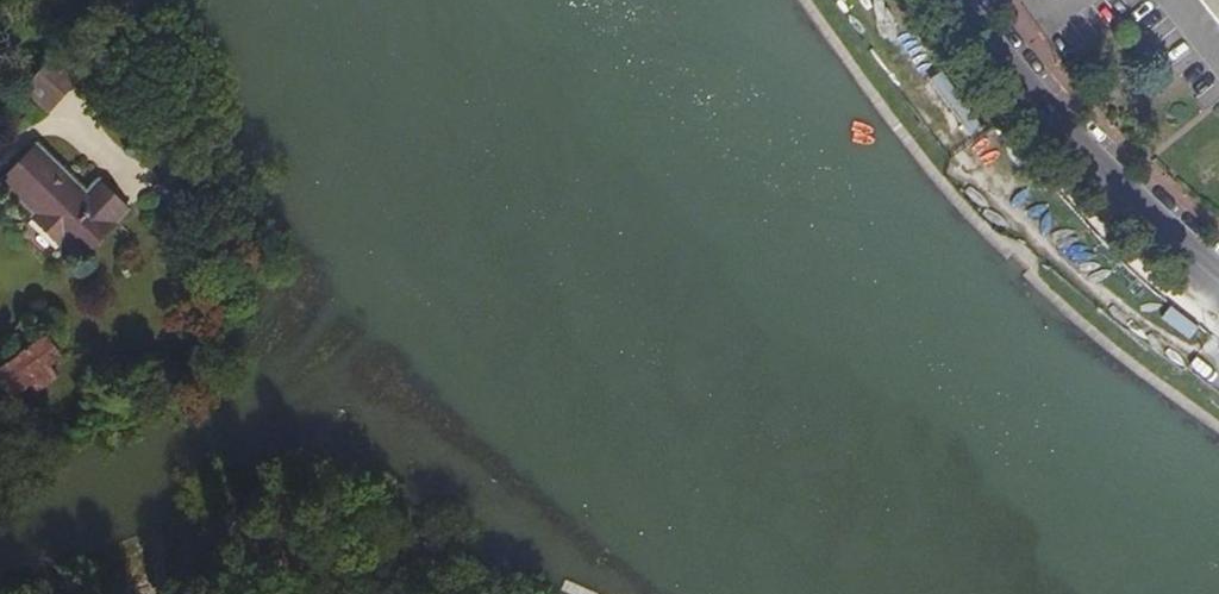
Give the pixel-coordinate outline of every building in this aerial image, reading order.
[(1218,22),(1218,0),(1202,0),(1218,22)] [(76,75),(51,53),(21,89),(46,111),(76,75)] [(89,194),(38,149),(8,183),(42,212),(38,217),(68,243),(71,240),(88,255),(130,206),(101,180),(89,194)] [(48,341),(0,375),(14,397),(33,384),(38,390),(58,377),(51,366),(60,358),(48,341)]
